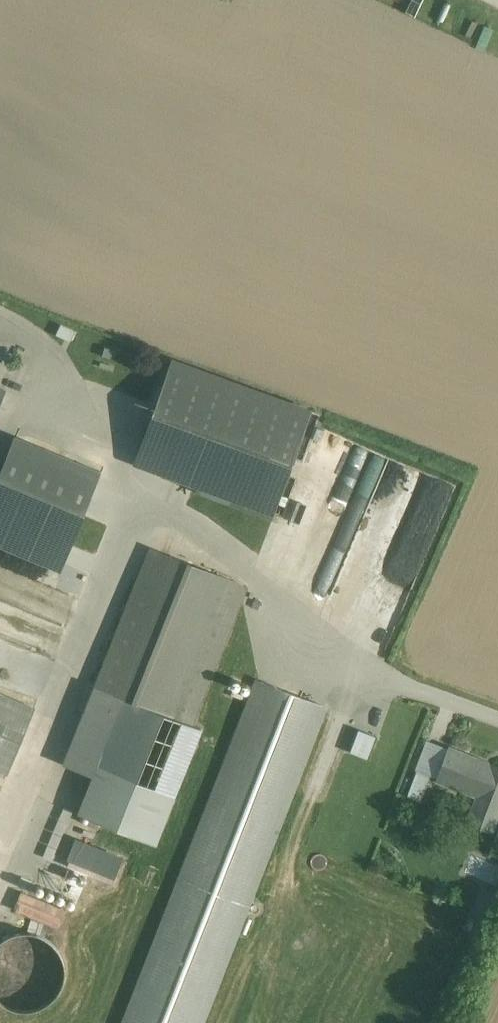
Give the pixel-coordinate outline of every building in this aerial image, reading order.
[(310,411),(173,361),(135,463),(273,513),(310,411)] [(101,472),(17,437),(16,438),(13,439),(7,454),(92,492),(101,472)] [(335,592),(382,459),(356,450),(309,583),(335,592)] [(7,454),(3,464),(4,464),(0,475),(0,545),(60,570),(64,562),(62,562),(90,495),(91,495),(92,492),(7,454)] [(151,549),(95,686),(126,699),(172,717),(227,579),(151,549)] [(227,579),(172,717),(126,699),(99,766),(173,795),(200,729),(191,725),(246,587),(227,579)] [(127,1022),(199,1022),(323,706),(260,681),(127,1022)] [(99,766),(126,699),(95,686),(63,765),(94,777),(99,766)] [(0,699),(0,768),(8,771),(33,712),(0,699)] [(354,727),(346,749),(364,756),(372,734),(354,727)] [(450,750),(438,780),(482,797),(474,819),(470,817),(468,821),(492,830),(497,815),(497,768),(450,750)] [(173,795),(99,766),(94,777),(79,814),(154,843),(173,795)] [(416,771),(406,797),(421,803),(431,777),(416,771)] [(117,879),(119,854),(71,848),(68,873),(117,879)] [(15,893),(11,912),(63,923),(67,904),(15,893)] [(24,933),(17,934),(13,935),(8,937),(3,940),(0,942),(0,1002),(2,1004),(6,1006),(12,1009),(17,1010),(25,1011),(32,1010),(37,1009),(42,1007),(47,1004),(51,1001),(54,998),(56,995),(58,992),(60,988),(62,983),(63,979),(64,972),(63,965),(62,961),(61,958),(60,955),(57,951),(54,946),(50,942),(46,939),(43,938),(38,936),(34,934),(30,934),(24,933)]
